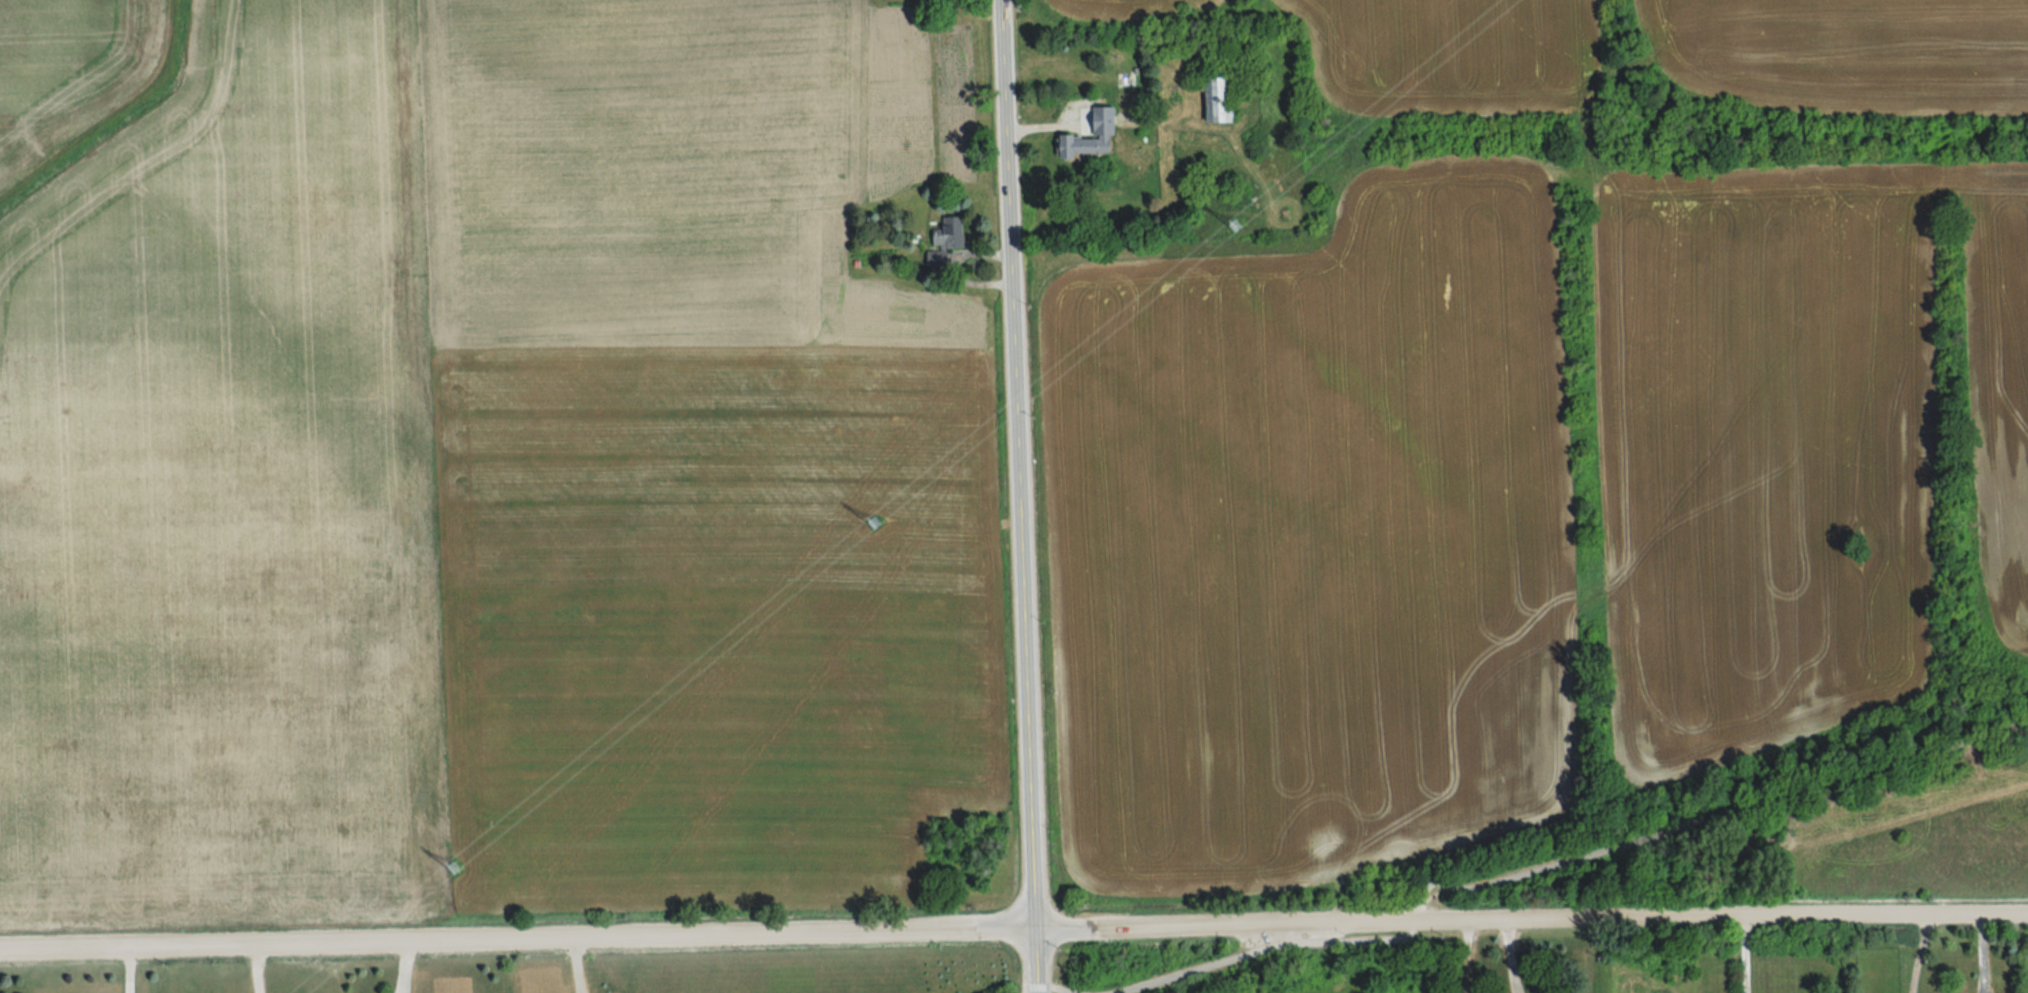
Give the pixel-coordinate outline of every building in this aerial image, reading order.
[(1212,90),(1213,123),(1239,122),(1237,78),(1200,79),(1200,90),(1212,90)] [(1079,153),(1115,151),(1114,133),(1058,137),(1059,160),(1079,158),(1079,153)] [(966,215),(946,215),(946,229),(935,229),(935,247),(966,247),(966,215)]
